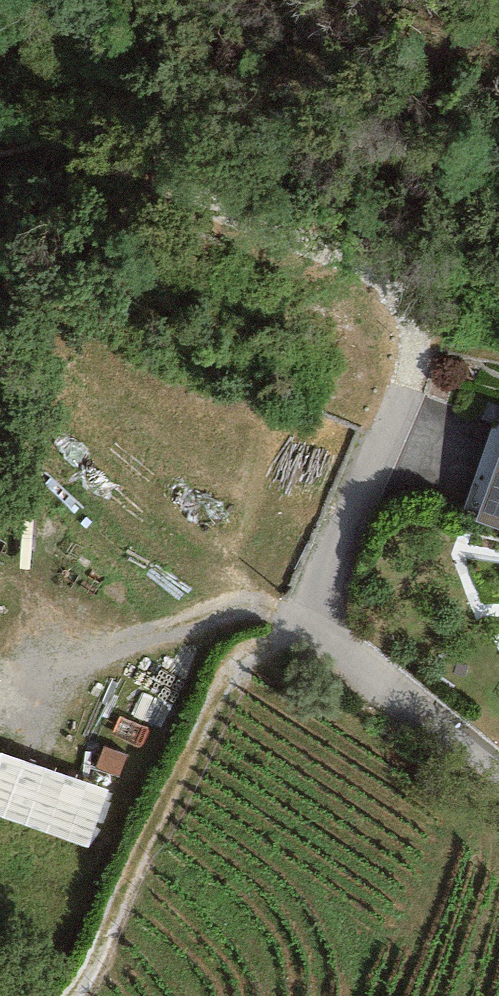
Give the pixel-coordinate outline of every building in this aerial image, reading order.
[(476,523),(498,531),(498,457),(476,523)] [(0,751),(0,808),(77,838),(96,788),(0,751)]
